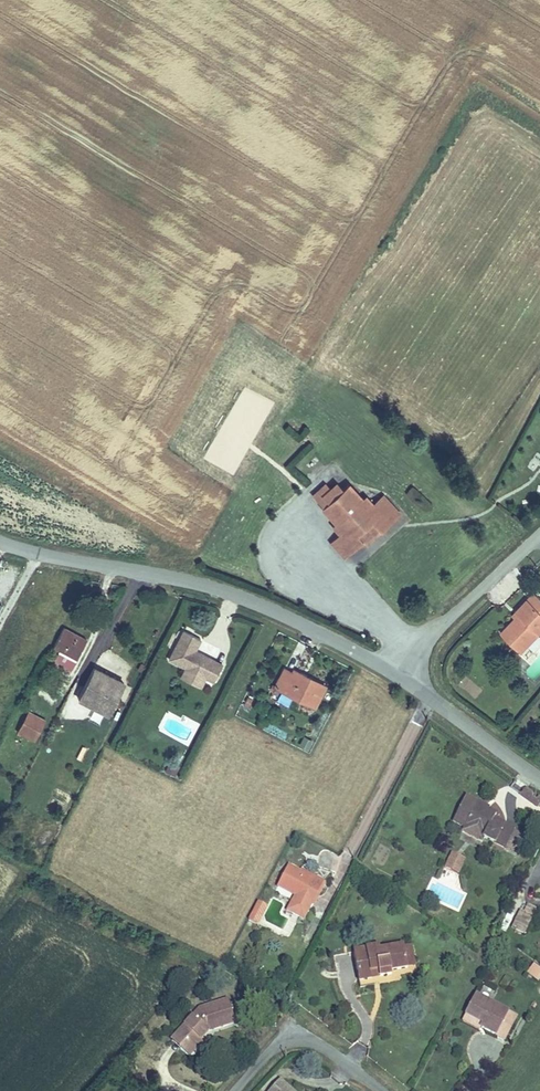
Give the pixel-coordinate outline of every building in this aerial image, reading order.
[(376,527),(380,532),(399,515),(382,496),(372,503),(365,496),(362,498),(354,489),(350,492),(345,485),(343,487),(338,481),(332,486),(325,491),(321,487),(312,495),(336,523),(332,526),(339,534),(330,541),(343,556),(361,541),(376,527)] [(328,481),(321,487),(325,491),(332,486),(328,481)] [(350,492),(354,489),(349,483),(345,485),(350,492)] [(365,545),(380,532),(376,527),(361,541),(365,545)] [(539,631),(539,602),(533,595),(514,614),(515,618),(498,634),(517,653),(539,631)] [(84,639),(64,627),(52,648),(57,650),(51,664),(66,672),(84,639)] [(166,659),(183,668),(200,677),(211,681),(220,663),(192,649),(197,639),(180,631),(166,659)] [(107,714),(122,683),(92,668),(76,698),(107,714)] [(200,677),(183,668),(178,677),(195,686),(200,677)] [(322,685),(305,676),(301,679),(291,673),(283,670),(275,687),(311,706),(322,685)] [(301,679),(305,676),(293,670),(291,673),(301,679)] [(34,736),(45,720),(29,710),(19,728),(34,736)] [(298,745),(309,749),(313,739),(302,734),(298,745)] [(81,749),(81,761),(92,761),(93,749),(81,749)] [(174,776),(180,765),(170,760),(164,771),(174,776)] [(539,802),(539,796),(526,786),(520,794),(537,806),(539,802)] [(492,813),(495,809),(481,803),(482,801),(464,792),(451,819),(503,846),(512,825),(492,813)] [(458,875),(465,862),(452,855),(444,867),(458,875)] [(314,878),(289,866),(278,888),(294,896),(310,904),(318,887),(321,888),(324,882),(322,880),(315,876),(314,878)] [(310,904),(294,896),(287,911),(303,919),(310,904)] [(265,907),(257,902),(247,921),(256,925),(265,907)] [(530,914),(534,906),(528,903),(515,929),(523,934),(532,917),(530,914)] [(402,947),(406,968),(416,966),(411,945),(402,947)] [(390,971),(406,968),(402,947),(378,952),(377,947),(354,951),(359,981),(391,975),(390,971)] [(539,979),(539,966),(532,962),(526,973),(539,980),(539,979)] [(475,995),(464,1015),(481,1024),(478,1028),(504,1041),(516,1017),(475,995)] [(221,1012),(228,1011),(225,1000),(197,1008),(169,1040),(188,1054),(200,1040),(198,1038),(205,1029),(224,1024),(221,1012)] [(231,1021),(228,1011),(221,1012),(224,1024),(231,1021)] [(481,1024),(464,1015),(461,1023),(477,1031),(478,1028),(481,1024)] [(278,1081),(267,1090),(289,1090),(278,1081)]
